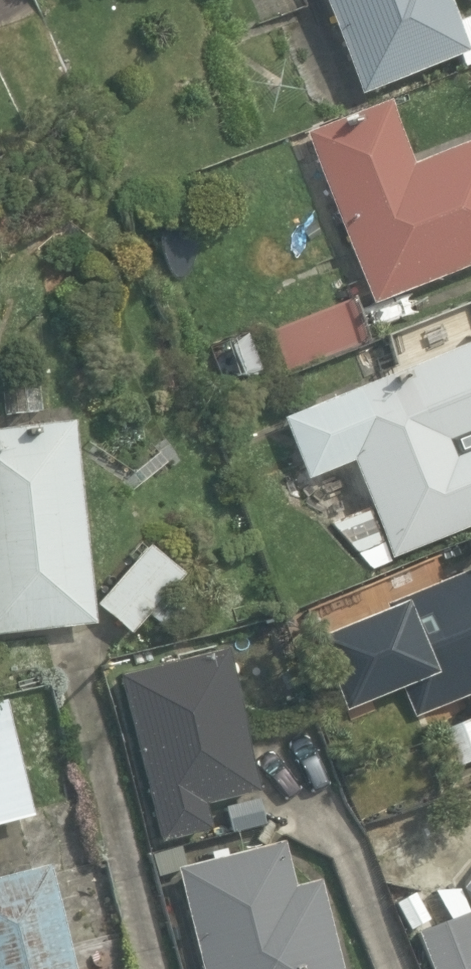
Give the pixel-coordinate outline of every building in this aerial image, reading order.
[(364,92),(461,54),(466,67),(470,66),(470,16),(460,20),(452,0),(328,0),(364,92)] [(307,133),(374,305),(470,266),(470,142),(415,163),(390,100),(307,133)] [(292,373),(369,343),(352,300),(275,330),(292,373)] [(282,417),(307,481),(354,462),(372,508),(331,524),(372,571),(394,562),(393,560),(470,529),(470,342),(282,417)] [(98,623),(76,422),(0,431),(0,634),(98,623)] [(187,575),(149,545),(98,608),(133,636),(150,615),(176,636),(193,615),(170,597),(187,575)] [(428,587),(470,696),(470,569),(428,587)] [(265,791),(228,648),(121,675),(164,842),(213,829),(207,806),(265,791)] [(36,815),(6,699),(0,701),(0,824),(36,815)] [(445,729),(460,768),(470,763),(470,719),(445,729)] [(320,880),(296,887),(286,841),(177,868),(203,968),(344,968),(320,880)] [(51,865),(6,876),(2,856),(0,857),(0,968),(78,968),(51,865)] [(460,890),(436,890),(450,920),(418,934),(432,968),(470,968),(470,916),(460,890)]
